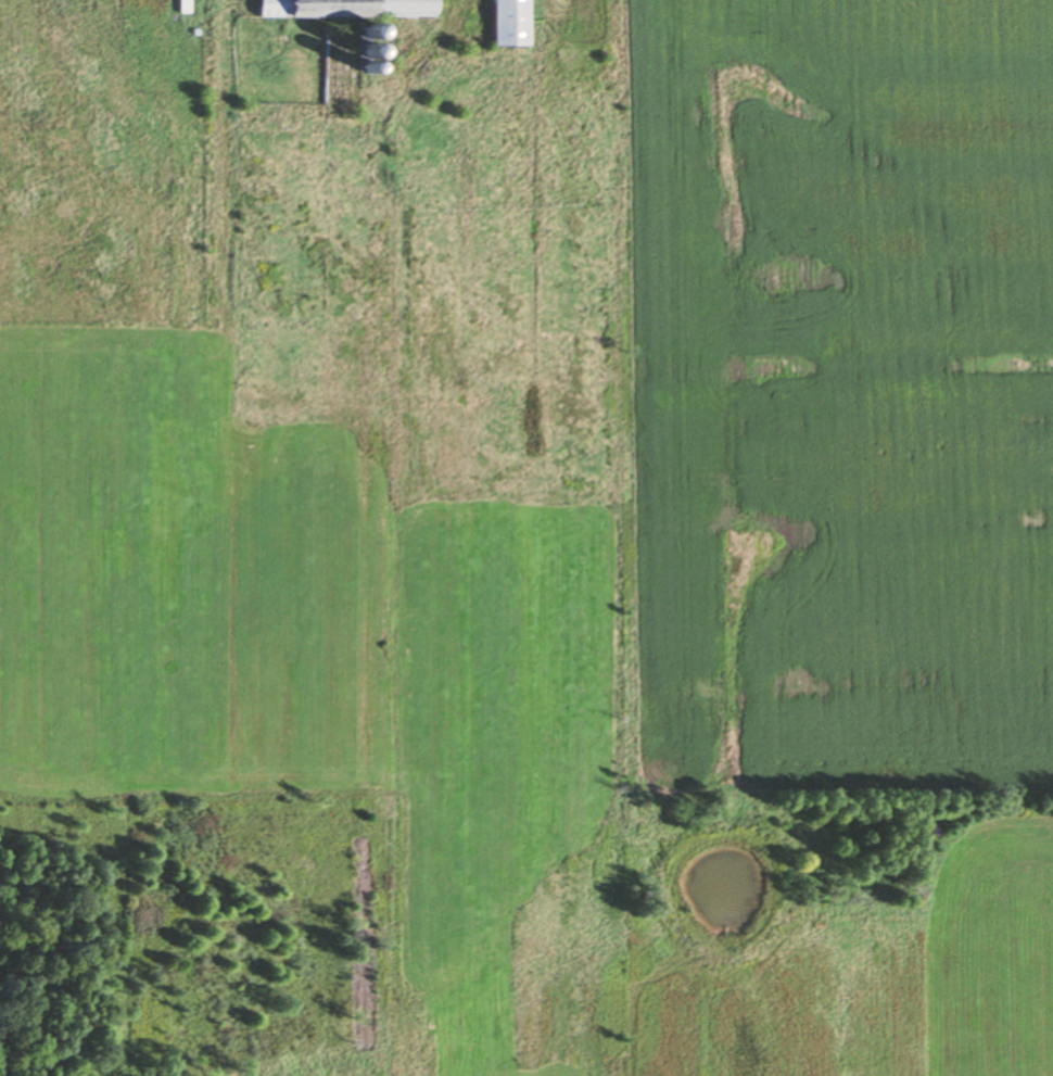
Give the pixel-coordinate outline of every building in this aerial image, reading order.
[(433,14),(432,0),(254,0),(254,16),(433,14)] [(524,43),(524,0),(487,0),(487,43),(524,43)]
